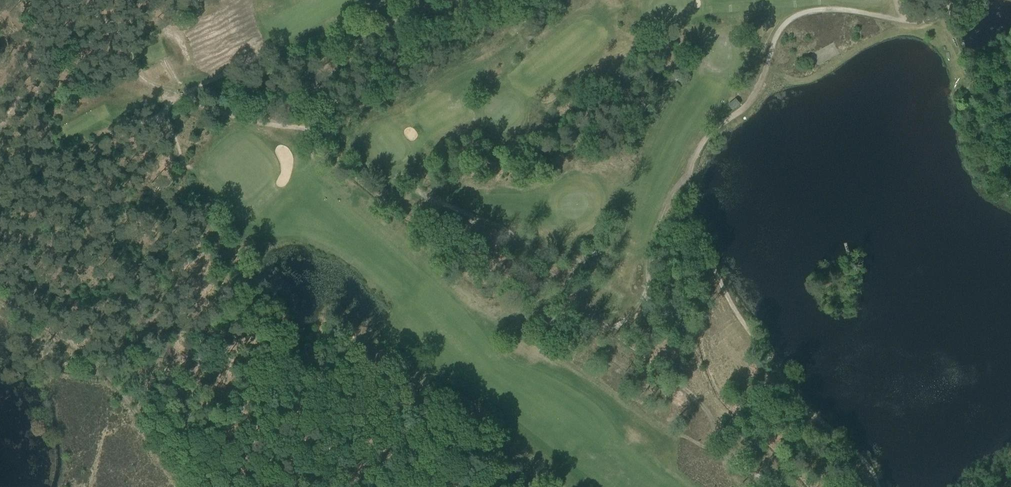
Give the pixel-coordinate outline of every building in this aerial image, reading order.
[(733,109),(741,104),(738,99),(730,104),(733,109)]
